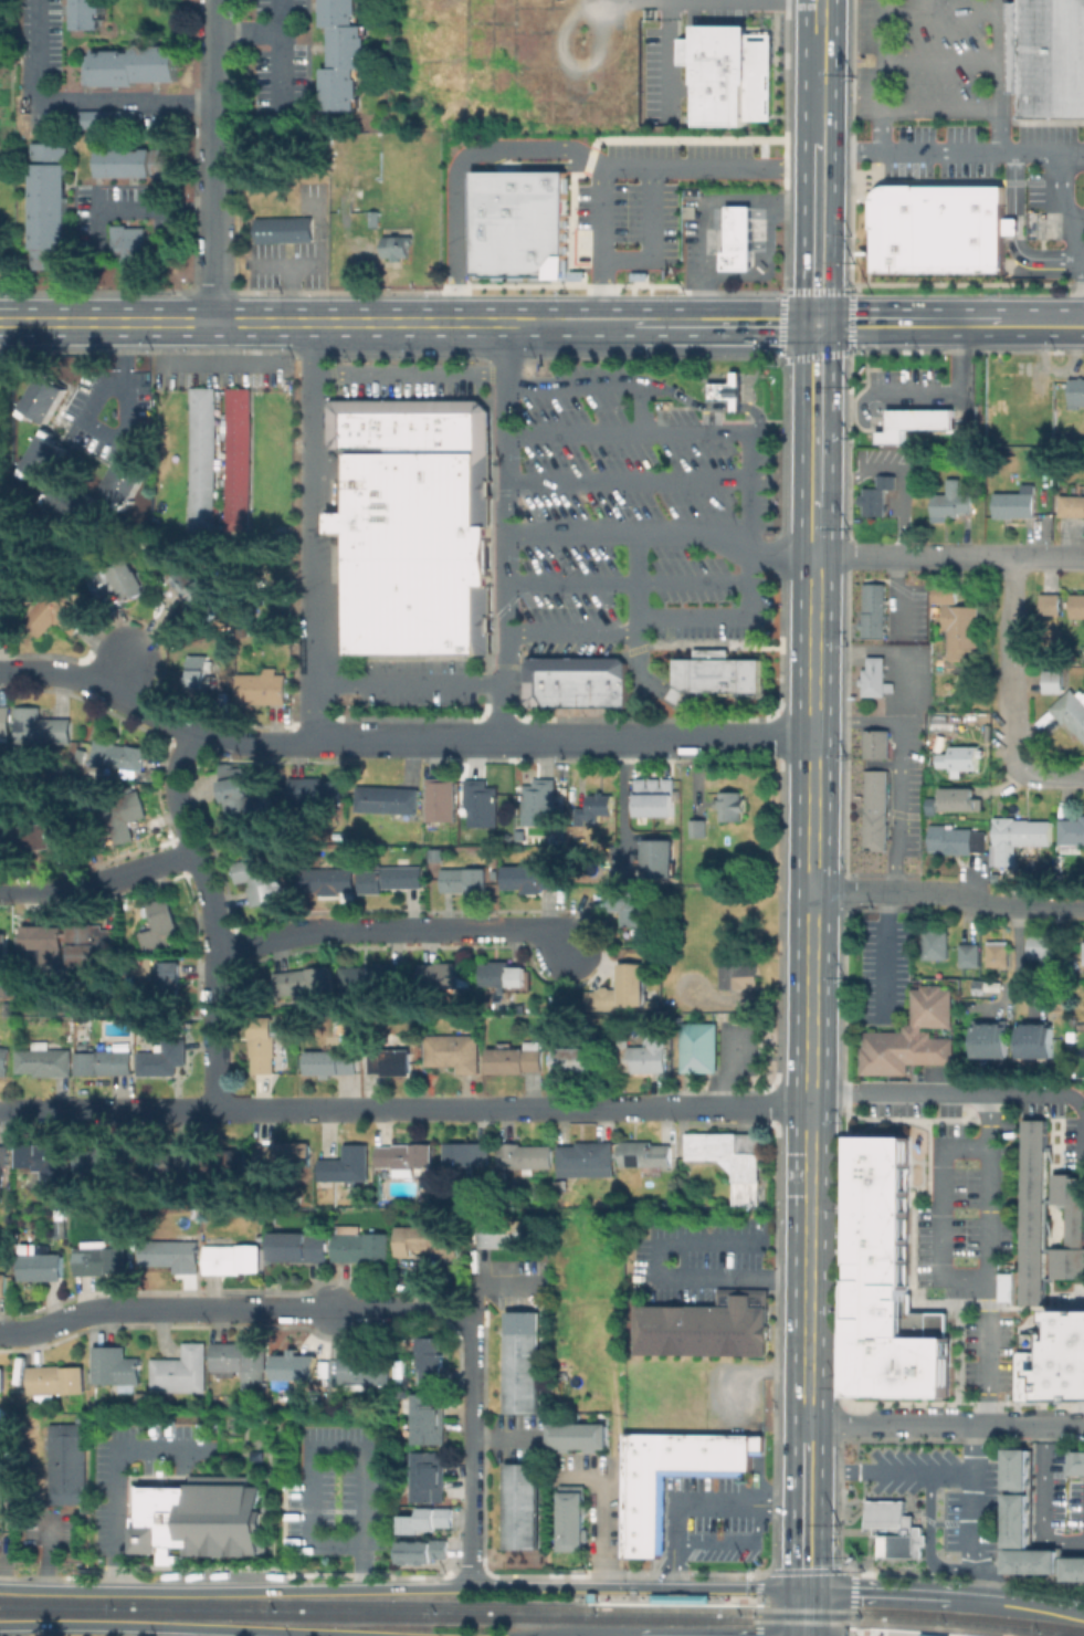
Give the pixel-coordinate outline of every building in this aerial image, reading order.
[(73,29),(102,29),(102,5),(98,5),(98,0),(72,0),(73,29)] [(318,27),(318,0),(355,0),(355,25),(364,25),(364,66),(355,67),(355,109),(319,111),(319,67),(327,67),(326,27),(318,27)] [(1021,2),(1021,0),(1083,0),(1083,119),(1020,118),(1020,92),(1012,92),(1013,2),(1021,2)] [(694,24),(747,24),(747,33),(770,33),(770,119),(744,119),(744,125),(695,124),(695,82),(694,82),(694,63),(677,63),(677,36),(694,36),(694,24)] [(174,83),(174,46),(131,47),(131,50),(89,50),(89,55),(80,55),(80,84),(174,83)] [(77,110),(77,127),(98,127),(97,121),(121,121),(120,109),(77,110)] [(29,269),(65,269),(64,142),(28,143),(29,269)] [(92,177),(168,177),(168,149),(92,149),(92,177)] [(475,275),(475,223),(469,223),(467,177),(476,177),(476,171),(503,171),(503,167),(519,167),(519,170),(568,170),(569,279),(551,279),(551,276),(547,276),(548,280),(533,280),(532,277),(527,277),(527,280),(512,280),(512,277),(507,277),(507,280),(495,280),(494,277),(484,277),(484,279),(476,279),(476,275),(475,275)] [(1003,185),(1003,217),(1012,217),(1017,217),(1017,233),(1013,233),(1003,233),(1003,270),(872,270),(872,198),(874,192),(876,189),(881,186),(886,185),(1003,185)] [(750,206),(750,212),(750,222),(750,233),(750,244),(750,269),(722,270),(720,250),(726,250),(726,244),(726,233),(726,222),(726,212),(726,206),(750,206)] [(311,241),(255,242),(254,218),(298,217),(311,216),(311,241)] [(143,260),(144,226),(110,225),(110,259),(143,260)] [(410,244),(410,256),(401,256),(401,260),(393,261),(393,256),(385,256),(385,237),(413,235),(413,244),(410,244)] [(587,280),(571,281),(571,271),(587,271),(587,280)] [(739,370),(739,405),(739,411),(729,411),(729,405),(729,400),(707,399),(707,381),(729,381),(729,370),(733,370),(739,370)] [(47,422),(64,387),(36,373),(19,409),(47,422)] [(1071,378),(1083,378),(1083,405),(1083,406),(1083,410),(1070,410),(1071,378)] [(212,387),(188,386),(186,532),(211,532),(212,387)] [(249,388),(224,388),(222,534),(248,534),(249,388)] [(327,403),(331,398),(376,398),(375,452),(345,451),(345,449),(331,449),(326,442),(327,403)] [(375,452),(376,398),(404,399),(403,452),(375,452)] [(403,452),(404,399),(421,399),(420,452),(403,452)] [(420,452),(421,399),(436,399),(435,423),(435,437),(435,452),(420,452)] [(477,399),(491,409),(490,423),(435,423),(436,399),(477,399)] [(951,408),(951,419),(951,428),(904,428),(904,442),(875,442),(875,430),(886,430),(886,420),(886,408),(951,408)] [(435,423),(490,423),(490,438),(435,437),(435,423)] [(21,470),(49,482),(65,446),(36,434),(21,470)] [(435,437),(490,438),(490,453),(435,452),(435,437)] [(490,453),(487,656),(345,653),(346,532),(326,531),(326,511),(345,511),(345,451),(375,452),(403,452),(420,452),(435,452),(490,453)] [(125,504),(146,471),(120,455),(99,488),(125,504)] [(897,474),(897,489),(886,489),(886,515),(865,515),(865,505),(860,505),(860,494),(865,494),(864,487),(878,487),(878,474),(897,474)] [(1034,492),(1035,516),(1013,516),(1013,517),(994,517),(994,492),(1034,492)] [(971,493),(971,513),(959,512),(959,516),(949,516),(949,517),(933,517),(933,493),(971,493)] [(1061,495),(1083,495),(1083,515),(1080,515),(1061,516),(1061,495)] [(128,557),(136,570),(137,570),(145,585),(144,586),(146,591),(126,602),(118,587),(99,598),(88,578),(107,567),(108,568),(128,557)] [(185,568),(186,570),(189,568),(198,580),(202,576),(221,598),(199,616),(170,580),(185,568)] [(64,581),(76,591),(69,600),(88,618),(90,617),(94,621),(92,623),(87,620),(74,636),(60,622),(57,625),(55,622),(41,638),(23,621),(53,588),(56,590),(64,581)] [(886,584),(886,638),(863,638),(864,629),(861,629),(862,621),(863,621),(864,583),(886,584)] [(957,584),(958,602),(934,602),(934,584),(957,584)] [(1061,592),(1062,615),(1041,615),(1041,592),(1061,592)] [(1072,592),(1083,592),(1083,618),(1072,618),(1072,592)] [(979,605),(979,649),(970,649),(970,659),(949,658),(949,629),(945,629),(945,604),(951,604),(951,605),(979,605)] [(12,635),(0,635),(0,610),(12,610),(12,635)] [(722,648),(727,648),(726,658),(760,658),(760,690),(732,690),(732,694),(722,694),(722,690),(703,690),(702,693),(693,693),(693,690),(685,690),(678,701),(677,703),(666,696),(667,694),(674,683),(674,658),(693,658),(693,648),(722,648)] [(218,673),(217,688),(206,688),(206,686),(188,686),(189,654),(208,654),(208,673),(218,673)] [(524,661),(529,656),(552,656),(551,706),(529,705),(524,702),(524,661)] [(580,657),(580,706),(551,706),(552,656),(580,657)] [(601,706),(580,706),(580,657),(601,657),(601,706)] [(620,657),(625,662),(625,706),(601,706),(601,657),(620,657)] [(885,657),(885,695),(863,695),(863,685),(860,685),(861,678),(864,678),(864,669),(869,669),(869,657),(885,657)] [(277,667),(277,673),(286,673),(286,703),(238,703),(238,673),(264,673),(264,667),(277,667)] [(1069,691),(1064,691),(1064,692),(1044,692),(1044,670),(1063,670),(1063,671),(1070,671),(1069,691)] [(231,678),(231,679),(233,679),(233,685),(231,685),(231,686),(221,686),(221,678),(231,678)] [(1082,689),(1083,691),(1083,739),(1066,721),(1064,723),(1050,709),(1069,691),(1072,688),(1076,693),(1082,689)] [(12,735),(0,735),(0,705),(12,705),(12,735)] [(66,717),(67,743),(17,743),(17,706),(42,706),(42,717),(66,717)] [(958,726),(940,726),(939,714),(957,713),(958,726)] [(891,730),(891,757),(865,757),(865,730),(891,730)] [(117,743),(127,745),(127,744),(148,747),(144,772),(137,770),(136,778),(120,776),(123,767),(92,762),(92,761),(87,759),(88,748),(94,749),(96,738),(117,742),(117,743)] [(951,746),(980,746),(980,749),(985,749),(985,756),(980,756),(980,769),(951,769),(951,767),(939,767),(939,753),(944,753),(944,746),(951,746)] [(865,849),(865,770),(890,770),(888,849),(865,849)] [(249,775),(252,791),(261,789),(264,806),(256,808),(261,828),(235,833),(231,814),(228,815),(221,780),(249,775)] [(343,780),(343,804),(291,805),(290,777),(325,777),(326,780),(343,780)] [(675,778),(675,815),(638,815),(638,778),(675,778)] [(456,779),(456,821),(429,821),(429,779),(456,779)] [(555,782),(555,825),(525,825),(526,788),(537,782),(555,782)] [(135,783),(137,790),(140,789),(147,816),(130,820),(135,838),(117,843),(112,826),(102,829),(94,803),(129,793),(127,785),(135,783)] [(419,788),(418,814),(413,814),(413,820),(391,819),(392,814),(357,811),(358,785),(419,788)] [(982,796),(982,809),(940,809),(940,785),(975,785),(975,796),(982,796)] [(499,795),(499,827),(469,827),(469,809),(465,800),(465,786),(499,786),(499,795)] [(743,790),(743,797),(746,797),(746,810),(743,810),(743,820),(722,820),(722,808),(715,808),(715,797),(722,797),(720,791),(743,790)] [(603,794),(614,794),(613,815),(601,815),(601,820),(588,820),(587,825),(577,825),(577,808),(587,808),(586,806),(589,806),(589,794),(599,794),(599,793),(604,793),(603,794)] [(936,801),(936,812),(924,812),(924,801),(936,801)] [(13,848),(0,852),(0,807),(7,827),(7,826),(13,848)] [(57,808),(59,821),(69,820),(72,842),(54,845),(55,847),(22,851),(19,827),(32,825),(30,811),(57,808)] [(1081,815),(1083,815),(1083,843),(1061,843),(1061,819),(1081,819),(1081,815)] [(1031,820),(1052,820),(1052,846),(1018,846),(1018,866),(992,866),(992,845),(996,845),(996,836),(992,836),(992,830),(996,831),(996,821),(994,821),(994,817),(1017,817),(1017,819),(1031,819),(1031,820)] [(707,837),(691,837),(690,820),(707,819),(707,837)] [(987,831),(987,850),(974,850),(974,853),(945,853),(945,851),(930,851),(930,825),(948,825),(948,827),(974,828),(974,831),(987,831)] [(346,831),(346,840),(331,840),(331,831),(346,831)] [(674,842),(674,875),(646,875),(646,842),(674,842)] [(265,847),(272,881),(283,879),(287,899),(252,906),(249,887),(252,885),(251,881),(238,883),(233,862),(234,862),(232,854),(245,852),(245,851),(265,847)] [(444,848),(444,860),(430,861),(430,848),(444,848)] [(559,864),(559,889),(541,889),(543,893),(522,893),(522,889),(503,889),(503,866),(559,864)] [(423,866),(423,888),(385,888),(385,893),(362,893),(362,870),(381,870),(381,867),(423,866)] [(356,868),(356,890),(315,890),(315,869),(356,868)] [(487,868),(487,892),(442,892),(442,868),(487,868)] [(646,890),(645,925),(623,925),(623,911),(612,911),(613,890),(646,890)] [(171,898),(182,942),(162,946),(165,952),(152,953),(151,950),(146,951),(141,932),(156,929),(152,914),(147,916),(145,906),(150,905),(150,902),(171,898)] [(116,929),(117,951),(96,951),(96,965),(69,965),(69,923),(94,923),(94,924),(104,924),(104,929),(116,929)] [(51,926),(64,926),(64,957),(63,957),(63,963),(36,963),(36,947),(23,948),(24,927),(23,927),(23,924),(51,924),(51,926)] [(940,926),(940,930),(948,930),(948,958),(924,958),(924,930),(933,930),(932,926),(940,926)] [(1066,947),(1066,966),(1051,966),(1043,965),(1043,957),(1030,957),(1030,934),(1056,934),(1056,947),(1066,947)] [(980,943),(980,966),(960,966),(960,943),(980,943)] [(1009,943),(1009,966),(988,966),(988,943),(1009,943)] [(182,961),(182,988),(180,988),(180,1000),(158,1000),(158,961),(182,961)] [(511,961),(511,966),(527,966),(527,986),(483,986),(483,964),(493,964),(493,961),(511,961)] [(462,962),(462,975),(473,975),(473,986),(462,986),(462,987),(422,987),(422,963),(440,964),(440,962),(462,962)] [(406,963),(407,987),(376,988),(376,993),(341,993),(341,966),(377,966),(377,963),(406,963)] [(625,1010),(594,1009),(594,988),(620,988),(620,963),(644,963),(645,1005),(625,1005),(625,1010)] [(746,963),(746,964),(758,963),(759,986),(746,987),(746,988),(727,988),(722,988),(720,965),(726,965),(726,964),(746,963)] [(305,993),(305,999),(295,1000),(295,994),(277,996),(275,973),(331,966),(335,988),(313,992),(305,993)] [(985,986),(985,989),(974,989),(974,979),(985,979),(985,986)] [(944,984),(944,988),(954,988),(954,1027),(924,1027),(924,1030),(933,1030),(933,1037),(955,1037),(955,1063),(909,1063),(909,1074),(861,1074),(862,1046),(864,1046),(864,1030),(904,1030),(905,1022),(913,1022),(913,988),(923,988),(923,984),(944,984)] [(660,999),(661,1008),(649,1009),(649,999),(660,999)] [(280,1030),(280,1036),(276,1036),(276,1056),(274,1056),(275,1073),(253,1073),(253,1056),(252,1056),(251,1017),(274,1016),(274,1030),(280,1030)] [(1007,1028),(1007,1058),(978,1058),(978,1021),(1007,1022),(1007,1028)] [(1053,1024),(1052,1058),(1023,1058),(1023,1022),(1053,1024)] [(719,1025),(718,1073),(684,1072),(684,1024),(719,1025)] [(630,1046),(649,1046),(649,1035),(666,1035),(666,1072),(632,1072),(632,1071),(611,1071),(612,1047),(611,1047),(611,1029),(618,1029),(619,1037),(630,1037),(630,1046)] [(480,1035),(480,1073),(457,1073),(457,1066),(427,1066),(427,1036),(480,1035)] [(187,1038),(187,1065),(177,1065),(177,1076),(139,1076),(139,1051),(164,1052),(165,1038),(187,1038)] [(50,1040),(50,1048),(72,1048),(72,1076),(35,1076),(35,1072),(17,1072),(18,1049),(33,1049),(33,1040),(50,1040)] [(541,1040),(541,1048),(543,1048),(543,1071),(525,1071),(525,1073),(490,1073),(488,1048),(525,1048),(525,1040),(541,1040)] [(8,1076),(0,1074),(0,1046),(10,1048),(8,1066),(9,1066),(8,1076)] [(341,1046),(341,1050),(358,1050),(358,1073),(307,1074),(307,1050),(331,1050),(331,1046),(341,1046)] [(603,1050),(603,1072),(585,1073),(585,1071),(554,1072),(554,1047),(587,1047),(588,1050),(603,1050)] [(134,1050),(134,1073),(77,1074),(77,1051),(97,1051),(97,1049),(116,1049),(117,1050),(134,1050)] [(412,1049),(412,1074),(385,1074),(385,1073),(371,1073),(370,1051),(385,1051),(385,1049),(412,1049)] [(1049,1120),(1048,1307),(1027,1307),(1028,1120),(1049,1120)] [(760,1133),(760,1205),(734,1205),(734,1173),(719,1158),(686,1158),(686,1133),(760,1133)] [(856,1288),(859,1289),(859,1280),(860,1136),(916,1136),(916,1173),(914,1199),(914,1287),(912,1288),(912,1305),(909,1305),(909,1317),(948,1318),(948,1342),(957,1342),(956,1403),(893,1403),(893,1397),(878,1397),(878,1403),(856,1403),(856,1397),(855,1397),(856,1288)] [(559,1145),(577,1144),(578,1141),(613,1141),(614,1141),(613,1176),(559,1176),(559,1145)] [(672,1144),(672,1166),(621,1166),(622,1141),(653,1141),(653,1143),(672,1144)] [(313,1142),(313,1167),(259,1166),(259,1144),(275,1144),(275,1142),(313,1142)] [(490,1142),(491,1164),(446,1165),(446,1142),(490,1142)] [(552,1145),(552,1153),(557,1153),(556,1158),(554,1158),(554,1167),(535,1167),(535,1174),(525,1174),(525,1167),(499,1167),(499,1146),(498,1146),(498,1142),(522,1142),(522,1145),(552,1145)] [(70,1147),(69,1167),(63,1166),(63,1185),(43,1184),(43,1171),(38,1171),(38,1167),(17,1167),(18,1143),(61,1144),(61,1147),(70,1147)] [(434,1143),(434,1165),(414,1165),(414,1175),(394,1175),(394,1168),(394,1167),(390,1167),(390,1170),(381,1170),(381,1167),(378,1167),(378,1145),(393,1145),(393,1143),(434,1143)] [(370,1144),(370,1181),(322,1181),(322,1158),(345,1158),(345,1144),(370,1144)] [(134,1147),(134,1173),(90,1173),(90,1149),(98,1149),(98,1146),(134,1147)] [(2,1188),(0,1188),(0,1149),(10,1149),(10,1166),(2,1166),(2,1188)] [(192,1150),(192,1174),(157,1175),(157,1173),(139,1173),(139,1153),(150,1153),(150,1151),(192,1150)] [(249,1150),(249,1173),(204,1174),(203,1150),(249,1150)] [(1075,1178),(1083,1178),(1083,1276),(1075,1276),(1075,1278),(1053,1278),(1053,1249),(1069,1249),(1069,1203),(1053,1203),(1053,1173),(1076,1173),(1075,1178)] [(529,1247),(529,1221),(477,1219),(476,1246),(529,1247)] [(370,1227),(369,1233),(391,1233),(390,1259),(370,1259),(370,1261),(334,1260),(334,1233),(335,1233),(335,1224),(361,1225),(361,1227),(370,1227)] [(461,1226),(461,1256),(446,1256),(446,1248),(414,1248),(414,1256),(399,1256),(399,1225),(461,1226)] [(328,1234),(328,1261),(273,1261),(273,1233),(328,1234)] [(197,1234),(197,1240),(200,1240),(200,1272),(175,1272),(175,1266),(141,1265),(141,1240),(178,1240),(178,1234),(197,1234)] [(108,1239),(108,1247),(127,1247),(128,1271),(109,1271),(109,1275),(75,1276),(74,1247),(83,1247),(82,1240),(108,1239)] [(263,1245),(263,1271),(242,1271),(242,1273),(206,1273),(207,1245),(263,1245)] [(64,1254),(64,1280),(21,1280),(21,1254),(22,1254),(22,1247),(31,1247),(31,1252),(64,1254)] [(1011,1300),(1011,1273),(997,1273),(997,1300),(1011,1300)] [(770,1291),(769,1343),(767,1343),(767,1357),(640,1356),(640,1307),(723,1308),(723,1291),(770,1291)] [(505,1311),(537,1311),(537,1413),(504,1413),(505,1311)] [(1033,1311),(1083,1311),(1083,1401),(1012,1402),(1012,1352),(1030,1352),(1031,1340),(1038,1340),(1038,1322),(1033,1322),(1033,1311)] [(449,1357),(449,1374),(443,1374),(443,1386),(422,1386),(422,1368),(419,1368),(419,1336),(445,1336),(445,1357),(449,1357)] [(208,1342),(207,1392),(151,1392),(151,1357),(183,1359),(185,1342),(208,1342)] [(269,1344),(269,1371),(238,1371),(238,1376),(218,1376),(219,1370),(212,1370),(212,1342),(249,1342),(249,1344),(269,1344)] [(141,1357),(141,1384),(116,1384),(116,1383),(95,1383),(95,1345),(126,1345),(126,1357),(141,1357)] [(317,1355),(317,1378),(275,1378),(275,1355),(317,1355)] [(394,1362),(394,1383),(392,1383),(392,1384),(367,1384),(366,1389),(346,1389),(346,1383),(340,1383),(340,1355),(375,1355),(375,1357),(392,1357),(392,1362),(394,1362)] [(64,1364),(64,1366),(85,1365),(87,1392),(54,1394),(55,1401),(36,1402),(36,1394),(30,1394),(29,1365),(64,1364)] [(147,1392),(147,1408),(136,1408),(136,1392),(147,1392)] [(446,1394),(445,1444),(414,1444),(415,1393),(446,1394)] [(85,1423),(87,1503),(51,1503),(50,1424),(85,1423)] [(608,1423),(608,1448),(549,1448),(549,1423),(608,1423)] [(764,1435),(764,1454),(751,1454),(751,1470),(746,1470),(746,1476),(666,1475),(665,1554),(661,1554),(661,1558),(624,1556),(627,1433),(764,1435)] [(1008,1490),(1008,1450),(1031,1450),(1031,1490),(1008,1490)] [(446,1451),(445,1501),(414,1501),(415,1451),(446,1451)] [(1074,1455),(1083,1455),(1083,1475),(1074,1475),(1074,1455)] [(540,1464),(539,1549),(507,1549),(508,1462),(540,1464)] [(250,1486),(194,1485),(194,1477),(250,1477),(250,1486)] [(250,1486),(250,1487),(263,1487),(262,1554),(192,1553),(192,1550),(191,1545),(164,1546),(164,1555),(158,1555),(158,1553),(135,1553),(135,1528),(143,1527),(143,1518),(143,1507),(143,1488),(194,1488),(194,1485),(250,1486)] [(585,1491),(585,1551),(560,1551),(560,1491),(585,1491)] [(1009,1546),(1010,1495),(1031,1495),(1031,1546),(1009,1546)] [(927,1534),(927,1544),(924,1544),(924,1556),(885,1556),(885,1534),(876,1534),(876,1527),(869,1527),(869,1500),(906,1500),(906,1514),(915,1514),(915,1527),(924,1527),(924,1534),(927,1534)] [(452,1509),(452,1527),(436,1527),(436,1531),(399,1531),(399,1516),(418,1516),(418,1508),(452,1509)] [(400,1541),(428,1541),(448,1541),(448,1559),(432,1559),(432,1564),(400,1563),(400,1541)] [(192,1550),(172,1550),(172,1556),(186,1556),(186,1564),(158,1564),(158,1555),(164,1555),(164,1546),(191,1545),(192,1550)] [(1007,1572),(1008,1548),(1059,1549),(1057,1573),(1007,1572)] [(1066,1556),(1083,1556),(1083,1580),(1066,1580),(1066,1556)]
